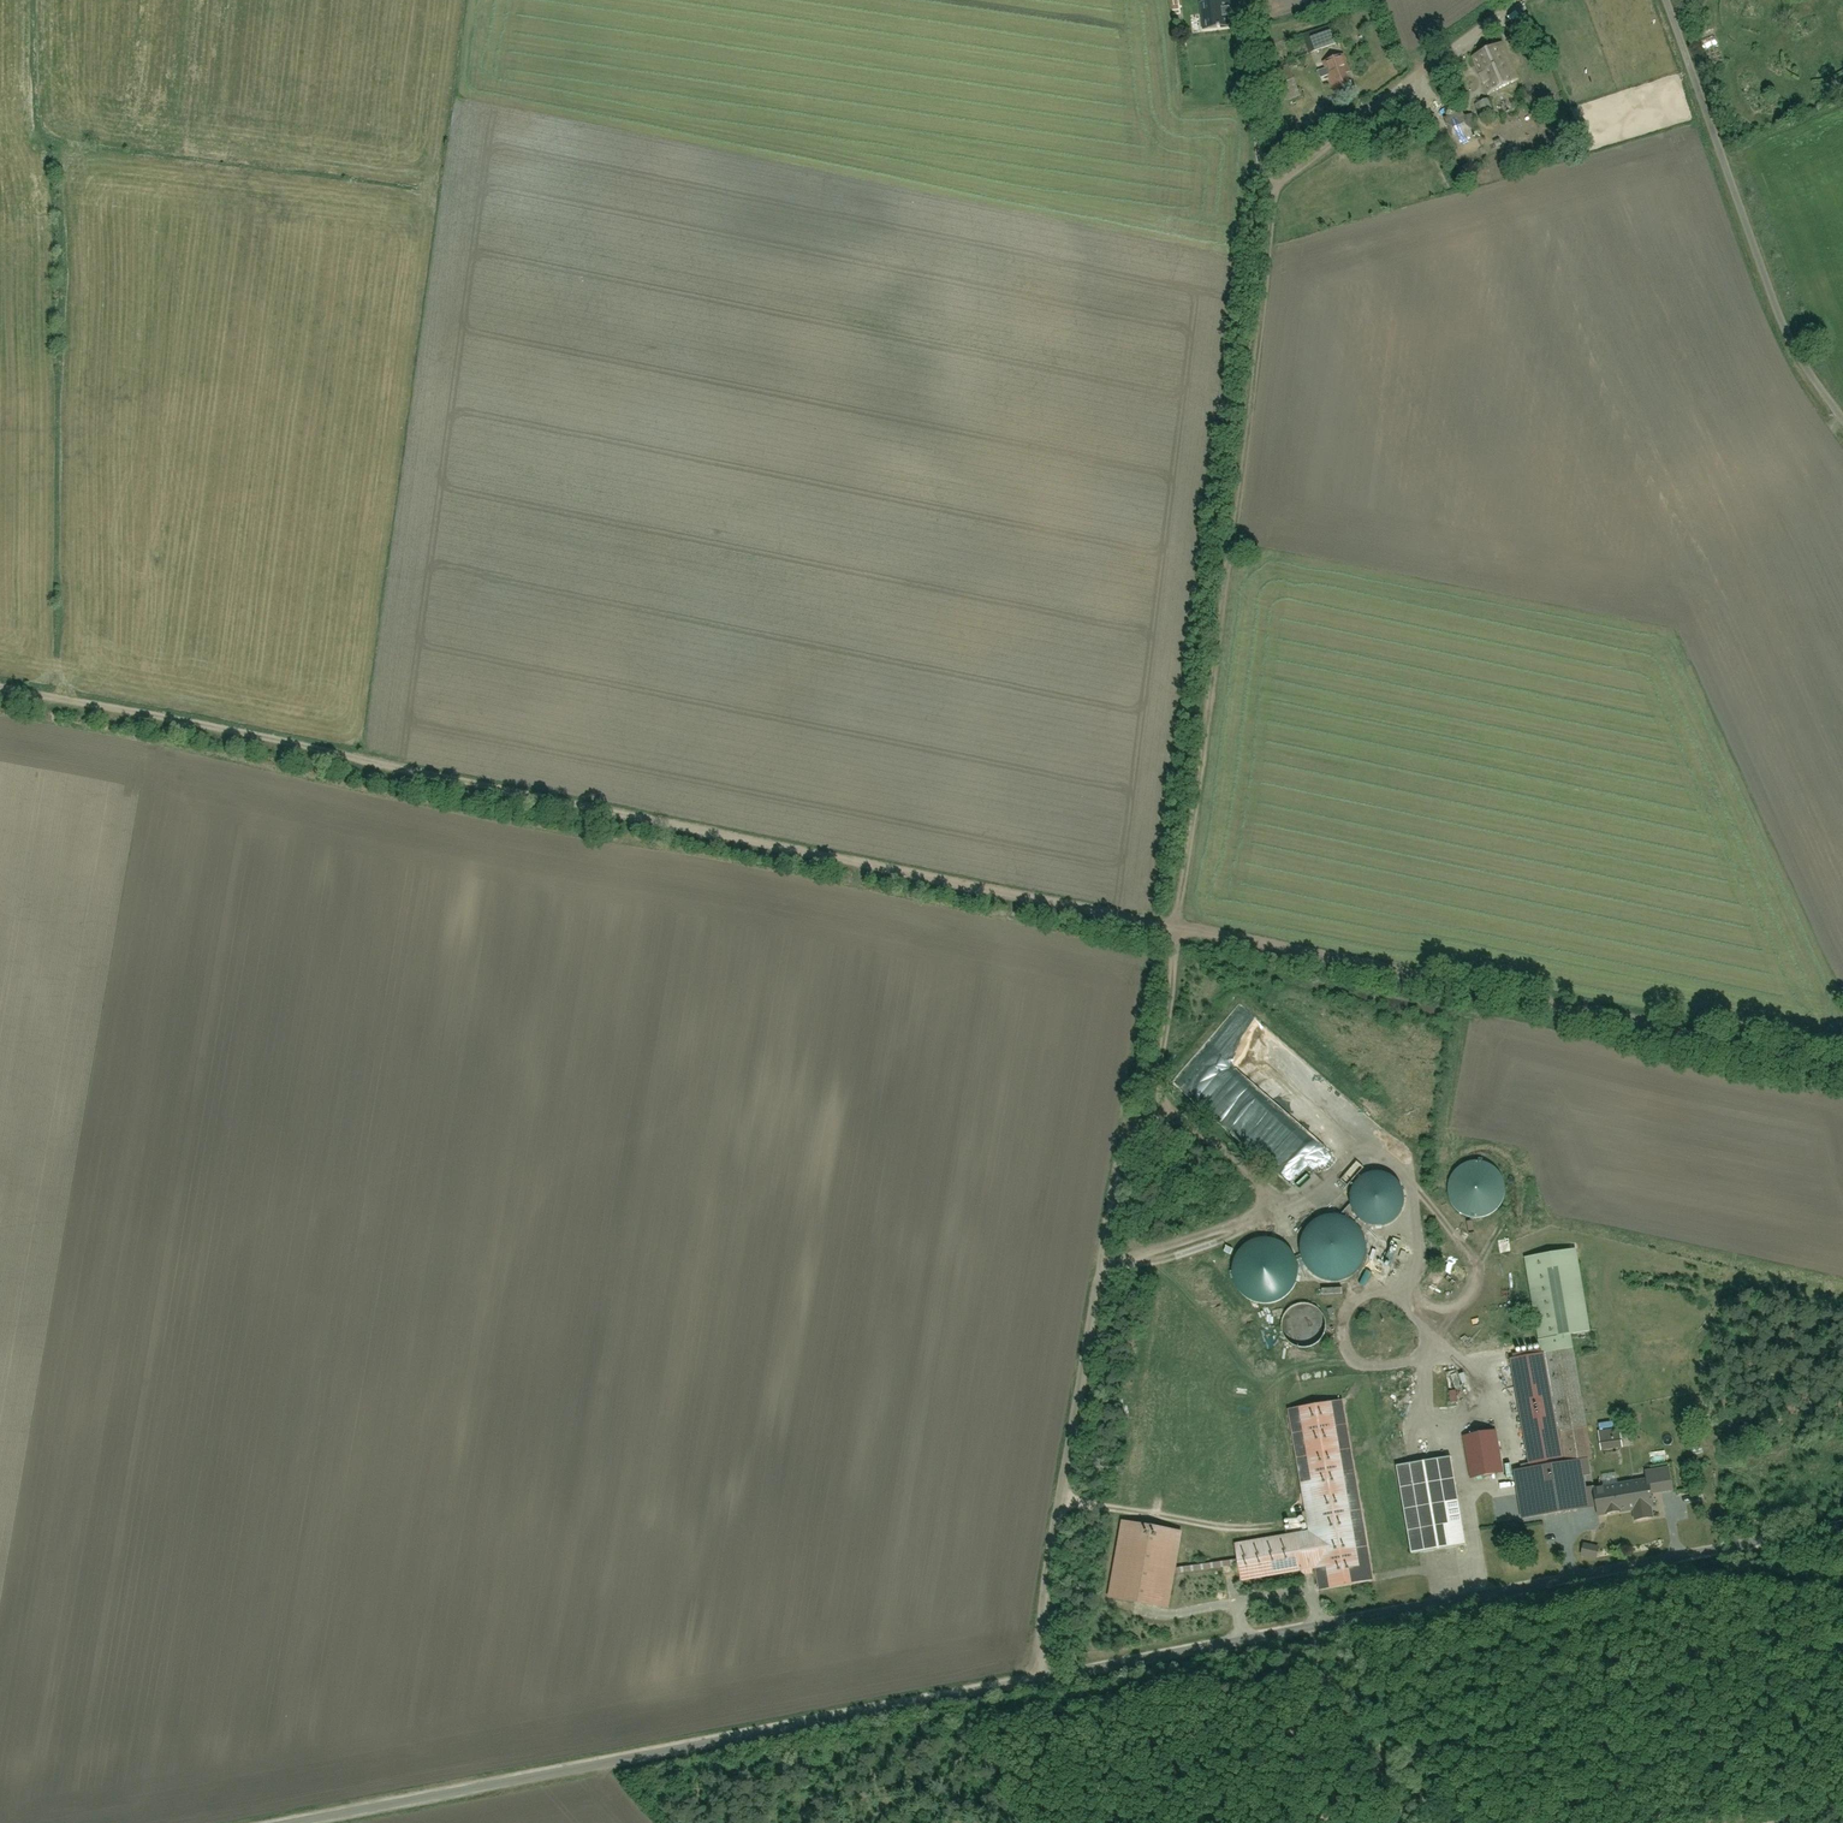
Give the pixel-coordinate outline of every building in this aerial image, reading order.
[(1214,27),(1230,25),(1227,1),(1202,4),(1204,18),(1212,17),(1214,27)] [(1304,33),(1310,54),(1339,45),(1333,24),(1304,33)] [(1489,94),(1517,82),(1501,46),(1473,58),(1489,94)] [(1334,94),(1351,88),(1346,73),(1350,72),(1343,54),(1323,61),(1334,94)] [(1287,101),(1301,96),(1289,64),(1275,70),(1287,101)] [(1214,69),(1204,69),(1205,84),(1215,84),(1214,69)] [(1487,99),(1480,102),(1485,114),(1493,110),(1487,99)] [(1420,102),(1413,108),(1419,116),(1426,110),(1420,102)] [(1478,127),(1472,114),(1446,125),(1456,147),(1474,140),(1473,139),(1475,138),(1474,137),(1473,137),(1470,131),(1478,127)] [(1510,1193),(1510,1184),(1506,1175),(1500,1167),(1492,1162),(1482,1160),(1473,1160),(1464,1164),(1457,1171),(1452,1180),(1450,1189),(1452,1199),(1457,1208),(1464,1214),(1473,1218),(1483,1219),(1493,1216),(1501,1211),(1507,1203),(1510,1193)] [(1410,1199),(1409,1189),(1406,1181),(1399,1174),(1391,1170),(1382,1168),(1373,1170),(1365,1174),(1359,1181),(1355,1190),(1355,1199),(1357,1208),(1362,1215),(1369,1220),(1378,1223),(1387,1223),(1395,1220),(1402,1215),(1407,1208),(1410,1199)] [(1370,1251),(1369,1241),(1365,1231),(1358,1222),(1348,1217),(1338,1216),(1327,1218),(1318,1223),(1311,1231),(1307,1241),(1307,1252),(1310,1262),(1316,1270),(1324,1276),(1334,1278),(1343,1278),(1353,1275),(1361,1269),(1366,1262),(1370,1251)] [(1576,1251),(1526,1259),(1542,1356),(1521,1359),(1536,1446),(1525,1448),(1529,1470),(1518,1472),(1524,1506),(1553,1502),(1554,1511),(1605,1503),(1606,1513),(1635,1509),(1630,1479),(1585,1487),(1581,1458),(1590,1456),(1570,1335),(1590,1332),(1576,1251)] [(1327,1333),(1328,1329),(1327,1325),(1326,1320),(1324,1317),(1321,1313),(1317,1310),(1313,1308),(1309,1307),(1305,1307),(1300,1308),(1296,1310),(1292,1312),(1289,1315),(1286,1319),(1285,1322),(1284,1326),(1284,1330),(1284,1335),(1286,1339),(1288,1342),(1291,1345),(1294,1348),(1298,1350),(1303,1351),(1307,1351),(1311,1351),(1315,1349),(1319,1347),(1321,1345),(1324,1341),(1326,1337),(1327,1333)] [(1312,1528),(1244,1547),(1250,1579),(1317,1567),(1320,1582),(1372,1573),(1343,1405),(1292,1413),(1312,1528)] [(1600,1453),(1623,1451),(1621,1430),(1598,1432),(1600,1453)] [(1488,1432),(1461,1438),(1471,1481),(1497,1475),(1488,1432)] [(1451,1461),(1400,1470),(1415,1558),(1466,1549),(1451,1461)]
